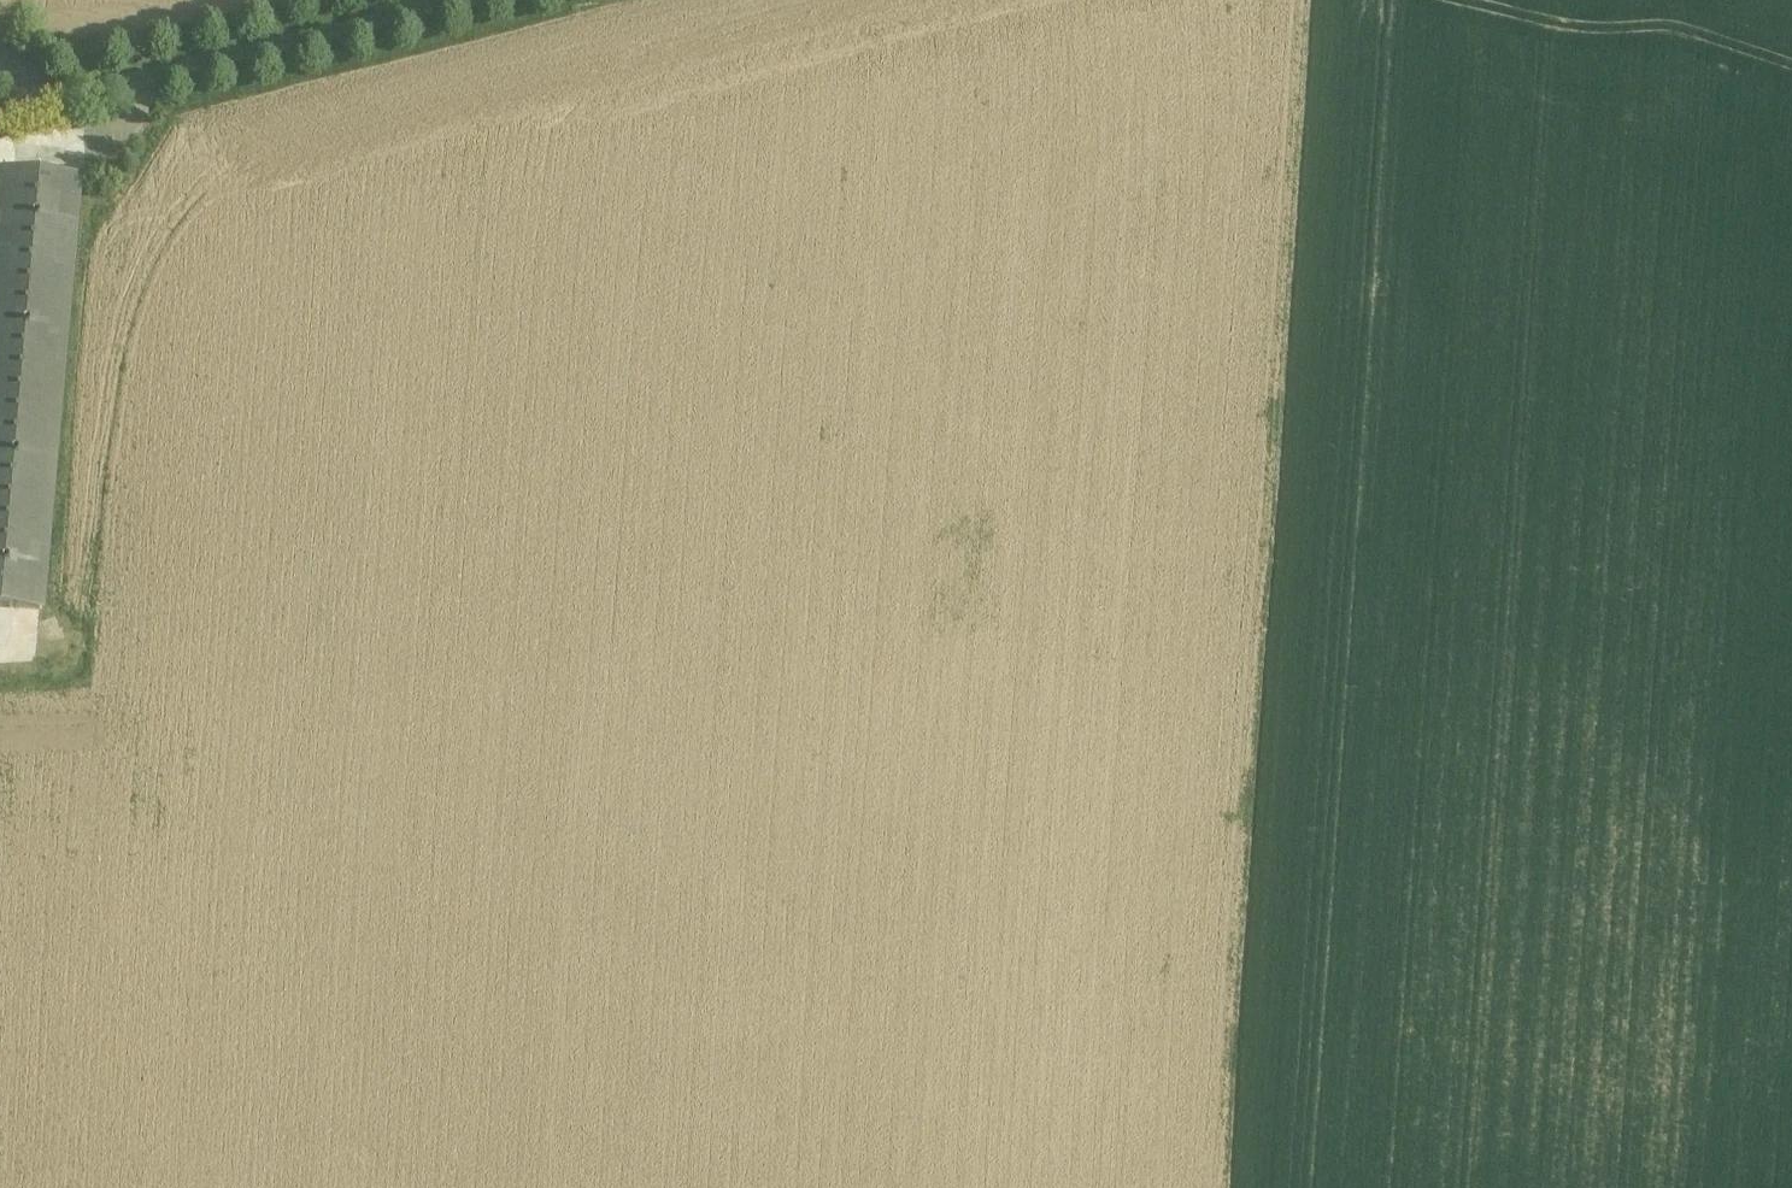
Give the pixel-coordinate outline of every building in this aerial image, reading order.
[(1,168),(0,180),(0,607),(40,610),(78,174),(1,168)]
